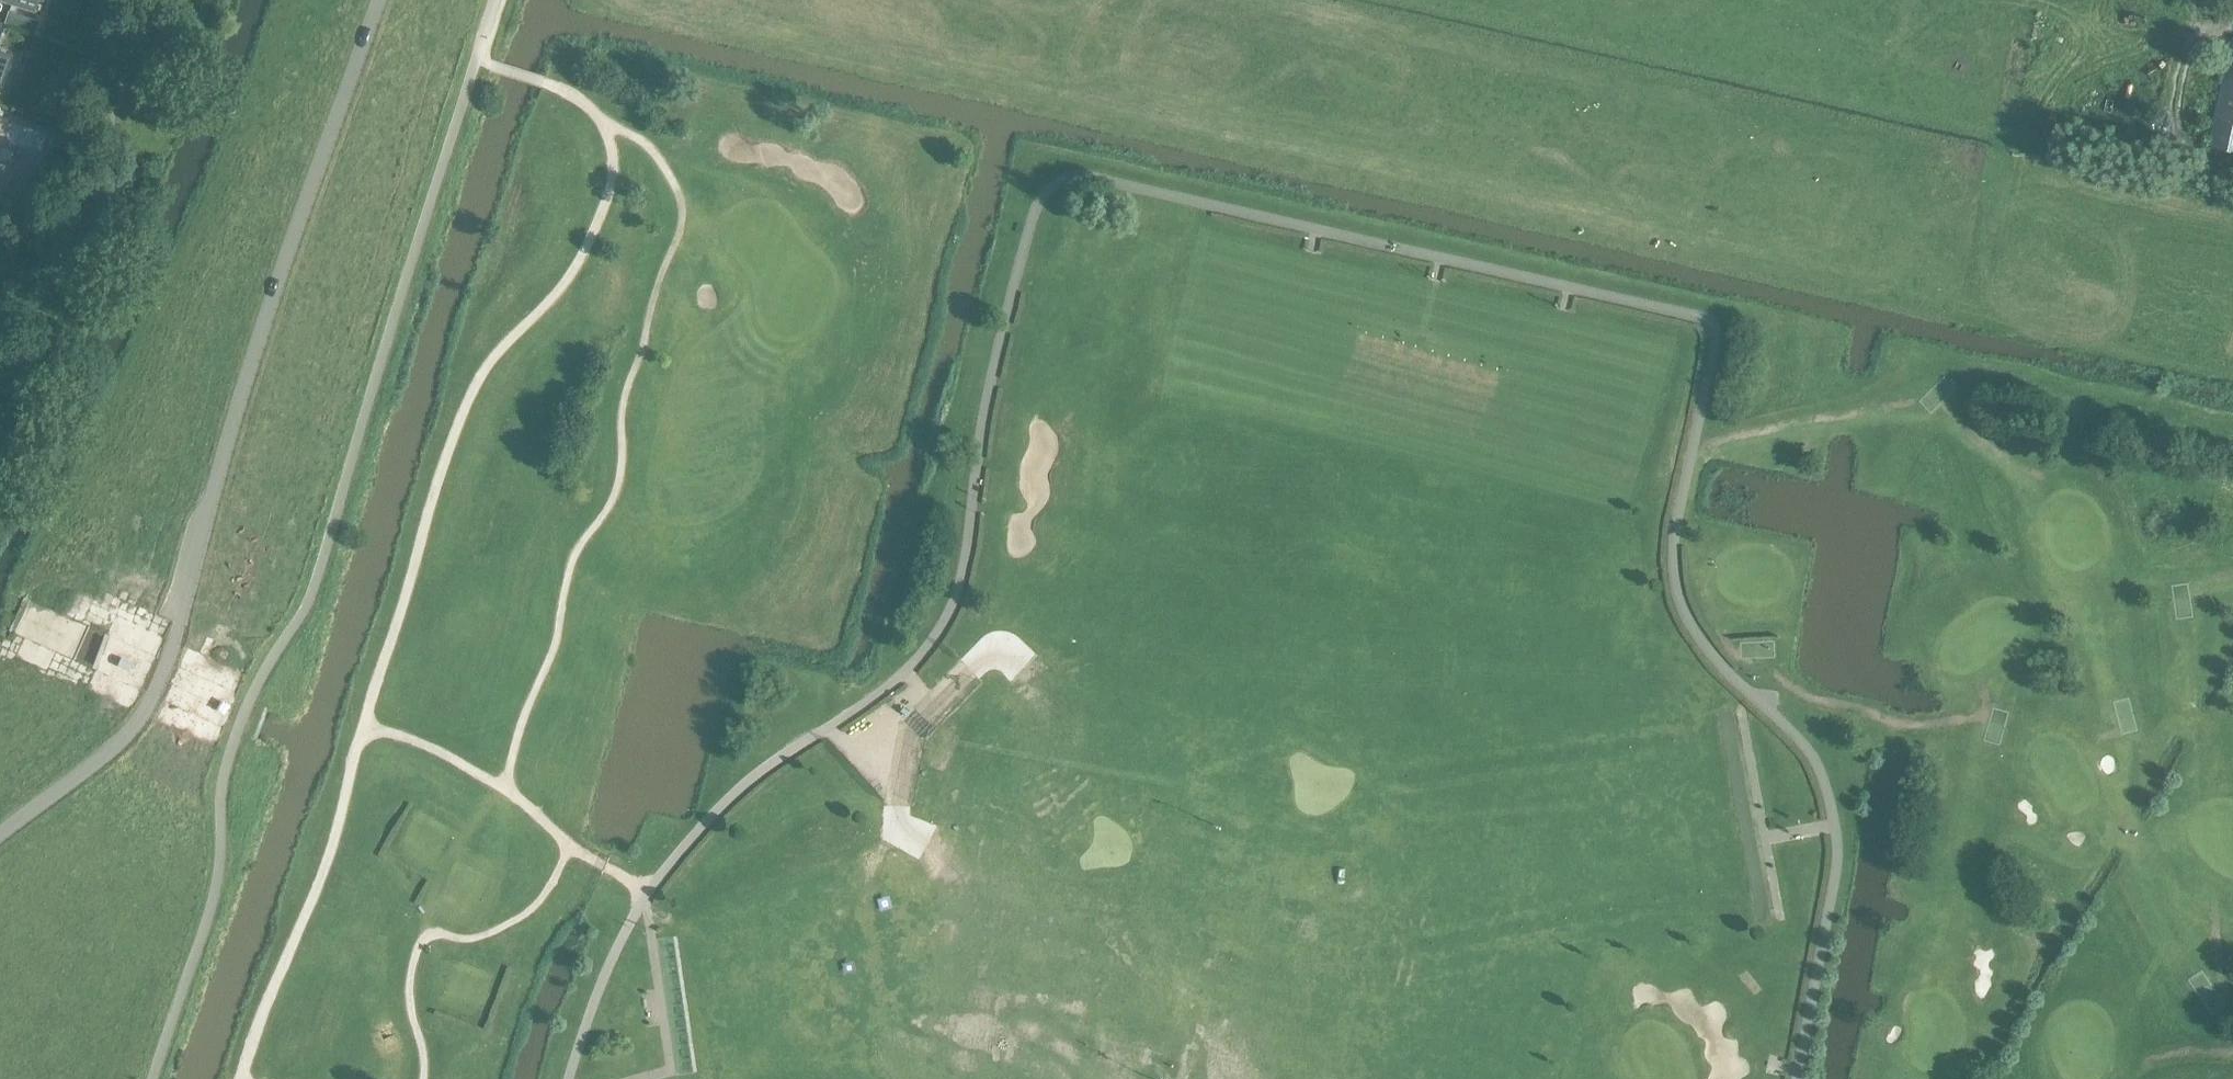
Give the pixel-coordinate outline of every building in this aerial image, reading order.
[(36,13),(40,0),(0,0),(0,1),(36,13)] [(6,16),(9,10),(0,7),(0,35),(6,16)] [(12,21),(40,32),(45,19),(17,8),(12,21)] [(2209,145),(2232,151),(2232,39),(2209,145)]
